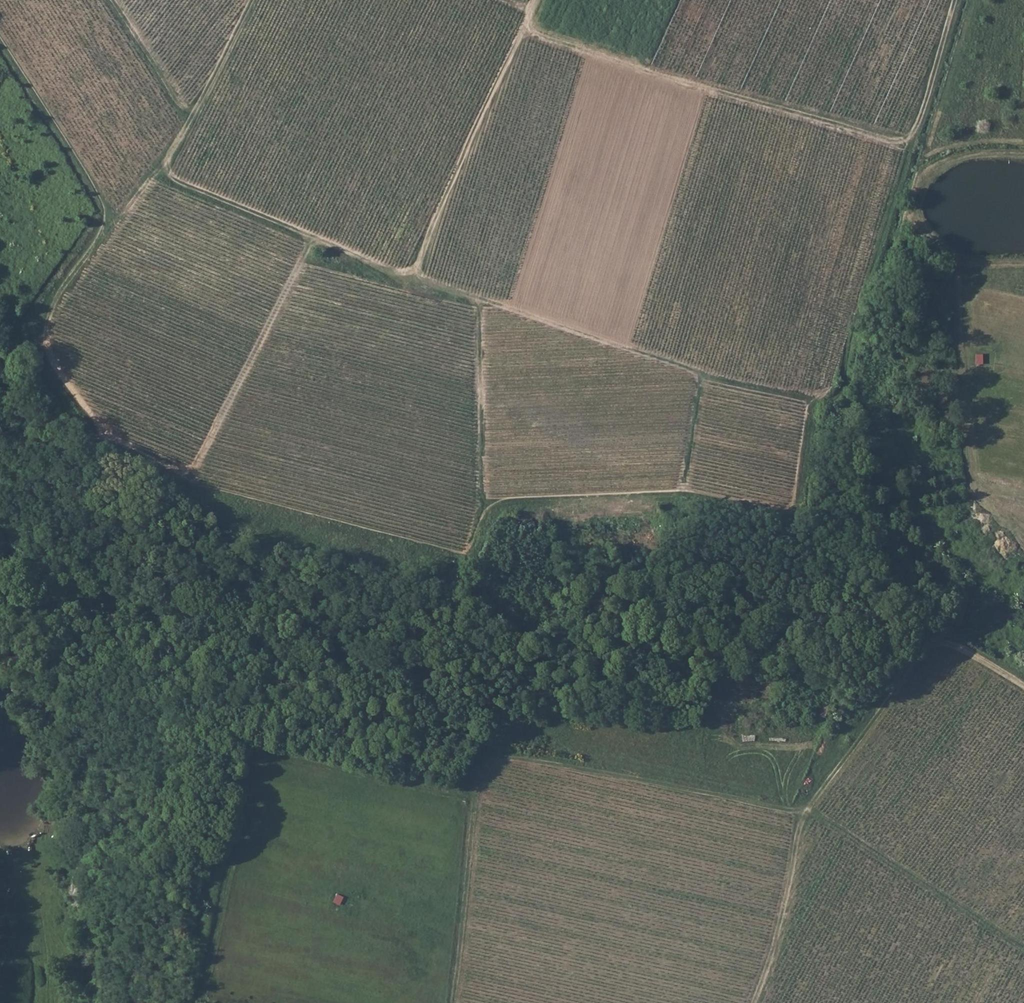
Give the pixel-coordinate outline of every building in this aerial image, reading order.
[(318,253),(330,257),(333,249),(321,245),(320,247),(318,253)]
